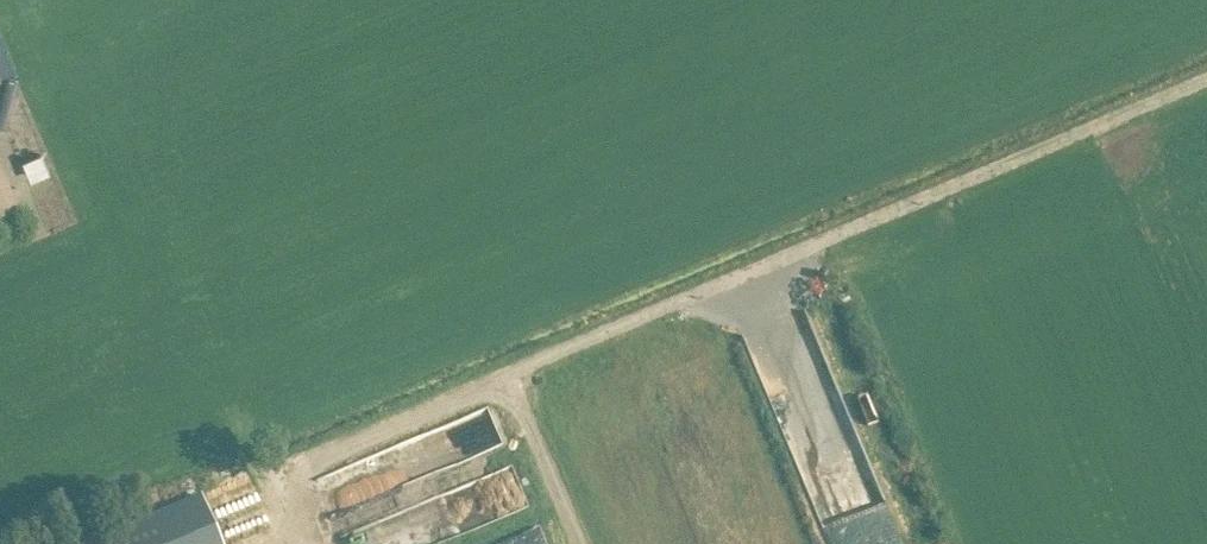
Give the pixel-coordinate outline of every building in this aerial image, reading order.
[(23,159),(30,177),(44,171),(37,154),(23,159)]
